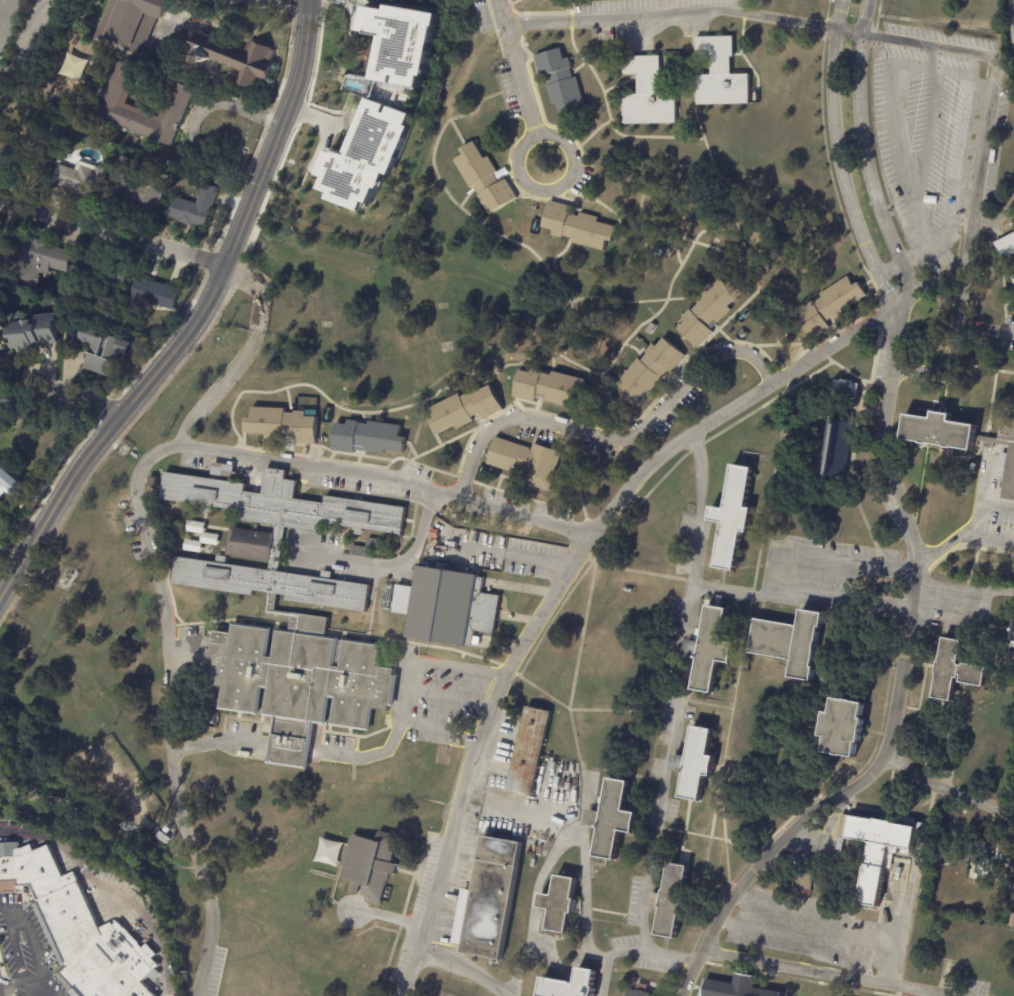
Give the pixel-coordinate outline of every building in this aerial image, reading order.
[(96,37),(111,0),(175,0),(167,20),(157,16),(142,56),(127,50),(129,45),(114,39),(112,44),(96,37)] [(361,5),(378,9),(379,1),(436,12),(424,77),(418,76),(417,83),(375,75),(382,37),(356,31),(361,5)] [(223,28),(220,36),(243,47),(248,37),(268,47),(268,48),(271,50),(267,60),(274,63),(263,86),(258,84),(256,90),(232,79),(236,69),(213,58),(205,61),(203,66),(187,59),(199,33),(186,28),(193,14),(223,28)] [(734,53),(734,57),(731,57),(731,75),(750,75),(750,105),(699,105),(698,76),(712,75),(712,56),(697,56),(697,38),(734,37),(734,53)] [(571,72),(573,79),(577,77),(585,110),(578,112),(580,118),(563,123),(557,103),(553,104),(547,86),(551,85),(549,75),(541,78),(535,56),(561,49),(564,60),(569,58),(572,68),(570,69),(571,72)] [(61,74),(81,79),(86,59),(66,54),(61,74)] [(661,72),(661,77),(658,77),(658,95),(677,94),(677,124),(625,125),(625,95),(639,95),(638,75),(624,75),(624,57),(661,57),(661,72)] [(188,111),(173,147),(98,117),(120,61),(141,69),(127,104),(164,119),(179,83),(196,90),(188,111)] [(366,97),(414,114),(392,174),(386,171),(370,215),(326,200),(328,194),(317,190),(321,177),(315,175),(323,151),(344,158),(366,97)] [(12,164),(0,161),(0,141),(3,130),(21,135),(17,146),(50,155),(45,173),(33,170),(31,176),(23,173),(25,168),(12,164)] [(496,177),(500,183),(507,179),(518,199),(496,213),(489,202),(485,206),(479,196),(481,195),(476,187),(473,189),(455,160),(465,154),(462,150),(474,142),(485,159),(488,157),(498,172),(495,174),(496,177)] [(150,216),(133,211),(135,202),(106,194),(113,169),(115,169),(119,155),(138,161),(135,172),(148,176),(150,169),(169,175),(156,218),(150,216)] [(102,168),(107,170),(98,201),(76,194),(77,190),(68,187),(68,188),(53,184),(59,165),(76,170),(78,161),(102,168)] [(219,193),(207,228),(194,224),(194,227),(180,222),(181,221),(170,218),(177,197),(197,204),(204,183),(220,189),(219,193)] [(577,216),(578,216),(579,213),(598,218),(597,222),(618,228),(614,242),(608,240),(605,251),(572,243),(573,239),(564,236),(564,238),(553,235),(554,231),(544,228),(551,201),(571,206),(569,214),(577,216)] [(995,243),(1013,233),(1013,254),(1003,259),(995,243)] [(17,273),(0,271),(0,238),(20,240),(17,273)] [(41,240),(48,242),(47,245),(74,253),(69,273),(51,268),(49,275),(41,273),(40,276),(41,277),(38,286),(16,279),(27,239),(37,242),(38,239),(41,240)] [(80,261),(107,268),(109,262),(130,268),(123,294),(109,290),(110,287),(102,285),(103,282),(75,275),(78,261),(80,261)] [(860,286),(867,296),(849,308),(851,311),(836,321),(834,318),(826,323),(830,329),(813,341),(798,318),(806,312),(803,308),(812,302),(814,304),(822,299),(820,296),(846,277),(853,287),(858,284),(860,286)] [(174,288),(180,289),(174,311),(150,304),(148,312),(132,307),(140,278),(174,288)] [(734,284),(743,293),(728,308),(731,311),(711,331),(713,333),(698,348),(680,329),(688,321),(684,318),(691,310),(693,311),(700,305),(697,302),(720,279),(728,287),(732,282),(734,284)] [(57,328),(58,345),(34,346),(35,356),(17,357),(16,350),(12,351),(10,316),(23,315),(24,322),(34,321),(34,317),(59,315),(59,323),(57,324),(57,328)] [(654,322),(659,325),(653,334),(648,331),(654,322)] [(98,374),(85,369),(93,346),(82,341),(87,328),(132,345),(128,358),(121,356),(113,379),(98,374)] [(8,351),(0,353),(0,332),(3,331),(8,351)] [(685,357),(671,373),(665,369),(659,377),(662,379),(651,393),(647,390),(635,405),(624,396),(627,392),(618,385),(638,359),(642,362),(648,355),(646,353),(653,345),(658,348),(664,339),(685,356),(685,357)] [(1011,375),(1013,356),(1013,381),(1006,380),(1007,374),(1011,375)] [(550,374),(553,375),(554,371),(586,380),(583,389),(589,391),(585,407),(565,402),(563,406),(537,399),(536,402),(515,397),(522,369),(532,372),(534,368),(544,370),(544,373),(550,374)] [(833,400),(836,379),(856,382),(853,403),(833,400)] [(504,409),(484,420),(480,413),(472,418),(474,421),(457,430),(455,426),(437,435),(430,421),(436,418),(431,408),(460,393),(462,397),(471,392),(470,391),(480,386),(482,390),(492,385),(504,409)] [(288,413),(296,413),(296,411),(307,411),(307,416),(318,417),(316,445),(294,444),(295,436),(283,435),(282,439),(266,439),(266,433),(246,432),(247,417),(253,417),(254,407),(286,408),(286,412),(288,413)] [(1012,420),(1013,408),(1013,502),(997,499),(998,489),(995,488),(995,483),(999,484),(1001,475),(993,473),(995,463),(1002,464),(1005,447),(984,443),(982,454),(976,453),(978,443),(976,442),(975,449),(954,446),(954,448),(945,446),(946,445),(930,443),(930,444),(921,443),(921,442),(902,438),(907,412),(932,417),(933,409),(953,413),(952,419),(979,424),(977,437),(993,439),(997,417),(1012,420)] [(856,417),(847,473),(823,469),(832,413),(856,417)] [(365,424),(369,424),(370,420),(403,425),(401,435),(406,436),(404,452),(384,449),(383,454),(355,449),(355,453),(333,450),(337,422),(348,424),(349,419),(359,420),(359,423),(365,424)] [(531,447),(531,449),(533,450),(535,442),(563,451),(550,490),(521,481),(523,475),(488,464),(497,436),(531,447)] [(121,446),(129,451),(124,458),(116,452),(121,446)] [(235,475),(235,477),(214,474),(216,462),(231,464),(231,461),(235,462),(235,465),(237,465),(235,475)] [(8,488),(0,499),(0,464),(28,487),(19,497),(16,494),(8,488)] [(743,465),(755,468),(748,507),(754,508),(749,533),(743,532),(736,571),(716,568),(724,523),(710,521),(713,506),(727,509),(735,464),(743,465)] [(269,467),(287,470),(286,479),(298,480),(295,498),(325,502),(326,495),(407,506),(403,534),(363,528),(362,535),(353,533),(354,527),(323,522),(321,531),(285,526),(279,571),(322,577),(323,571),(333,572),(332,579),(371,584),(367,612),(287,600),(288,595),(279,593),(276,610),(329,617),(326,637),(338,639),(334,666),(342,668),(346,640),(382,645),(379,666),(396,669),(395,676),(398,676),(394,704),(392,703),(391,710),(373,708),(370,728),(334,723),(338,696),(330,695),(326,722),(315,720),(311,750),(309,767),(271,761),(275,744),(278,715),(267,713),(271,686),(263,685),(259,712),(223,707),(226,686),(207,684),(211,649),(214,649),(216,630),(234,633),(235,624),(271,629),(267,657),(275,658),(279,631),(290,632),(291,621),(266,618),(270,592),(255,590),(255,595),(174,584),(176,569),(168,568),(170,555),(217,562),(218,555),(228,556),(227,563),(270,569),(271,561),(227,554),(231,527),(275,533),(276,524),(241,520),(243,510),(211,506),(210,512),(200,511),(201,504),(162,498),(166,471),(247,483),(246,490),(264,493),(267,467),(269,467)] [(203,522),(208,522),(206,532),(222,534),(220,545),(205,543),(203,552),(187,550),(188,539),(204,541),(205,533),(189,531),(191,520),(203,522)] [(6,543),(0,539),(0,526),(2,527),(4,523),(14,529),(6,543)] [(370,538),(385,540),(384,550),(369,548),(370,538)] [(356,546),(368,548),(367,557),(352,555),(353,545),(356,546)] [(479,574),(479,576),(484,577),(482,592),(500,595),(495,633),(475,631),(473,646),(409,638),(412,615),(393,612),(397,584),(417,587),(420,565),(448,568),(448,563),(459,565),(458,571),(479,574)] [(732,663),(721,661),(715,693),(695,690),(701,658),(686,656),(689,639),(693,640),(695,629),(705,630),(710,605),(713,605),(714,596),(720,597),(718,606),(730,608),(724,640),(738,643),(734,664),(732,663)] [(746,639),(748,630),(753,631),(755,618),(801,626),(804,608),(827,612),(824,626),(822,626),(815,666),(817,666),(815,681),(792,677),(795,660),(749,652),(751,639),(746,639)] [(952,700),(934,697),(938,673),(937,673),(939,659),(940,660),(944,636),(964,640),(959,663),(964,664),(965,662),(990,667),(986,686),(961,681),(963,674),(961,674),(960,678),(957,677),(953,701),(952,700)] [(751,659),(749,669),(743,669),(745,658),(751,659)] [(864,730),(862,743),(859,742),(857,757),(845,755),(844,756),(837,754),(825,752),(827,737),(822,736),(825,711),(831,712),(834,697),(846,699),(846,698),(854,700),(853,701),(866,703),(863,717),(866,718),(864,730)] [(541,755),(532,795),(509,790),(527,706),(551,711),(541,755)] [(698,800),(681,797),(686,772),(671,769),(674,753),(689,756),(694,725),(714,729),(710,754),(717,756),(713,776),(706,775),(702,801),(698,800)] [(9,778),(0,761),(0,782),(9,778)] [(637,818),(634,833),(621,830),(616,860),(596,856),(601,827),(586,824),(589,808),(604,811),(610,776),(630,780),(625,809),(638,812),(637,818)] [(846,814),(880,819),(880,818),(898,822),(898,823),(903,823),(905,816),(917,818),(915,825),(923,827),(919,850),(910,849),(909,854),(895,852),(894,856),(908,858),(905,874),(891,872),(885,908),(864,904),(871,864),(870,864),(874,843),(861,841),(860,847),(852,845),(853,839),(845,837),(843,851),(836,850),(839,836),(838,836),(842,813),(846,814)] [(163,831),(173,838),(169,845),(158,837),(163,831)] [(396,868),(394,875),(388,873),(380,905),(365,902),(367,896),(364,896),(366,885),(360,883),(358,894),(349,892),(352,881),(348,880),(347,881),(342,880),(343,875),(342,875),(344,866),(342,866),(346,846),(350,846),(352,837),(353,838),(354,834),(360,835),(359,836),(378,840),(380,831),(398,835),(392,863),(396,864),(396,868)] [(522,850),(502,961),(464,954),(466,945),(452,943),(462,889),(475,891),(485,836),(524,843),(522,850)] [(342,843),(321,838),(316,861),(337,866),(342,843)] [(1006,860),(999,859),(997,881),(980,880),(981,864),(974,863),(974,855),(978,855),(979,850),(974,850),(975,841),(1013,844),(1012,860),(1006,860)] [(678,864),(689,866),(677,938),(658,935),(662,908),(649,906),(652,891),(664,893),(664,889),(666,890),(670,862),(678,864)] [(811,871),(790,872),(791,892),(812,892),(811,871)] [(559,932),(548,930),(548,926),(539,924),(542,912),(551,914),(551,910),(539,908),(542,893),(554,895),(558,875),(577,878),(574,899),(577,899),(574,914),(571,913),(568,934),(559,932)] [(138,982),(154,995),(68,995),(65,993),(72,987),(60,975),(113,922),(141,948),(144,944),(154,955),(149,959),(159,967),(138,982)] [(597,987),(595,995),(540,995),(544,977),(574,982),(574,983),(576,984),(579,966),(580,967),(597,970),(594,986),(597,987)] [(785,993),(784,995),(704,995),(707,979),(735,984),(737,973),(758,976),(756,988),(785,993)] [(525,985),(537,978),(539,982),(524,991),(522,987),(525,985)]
